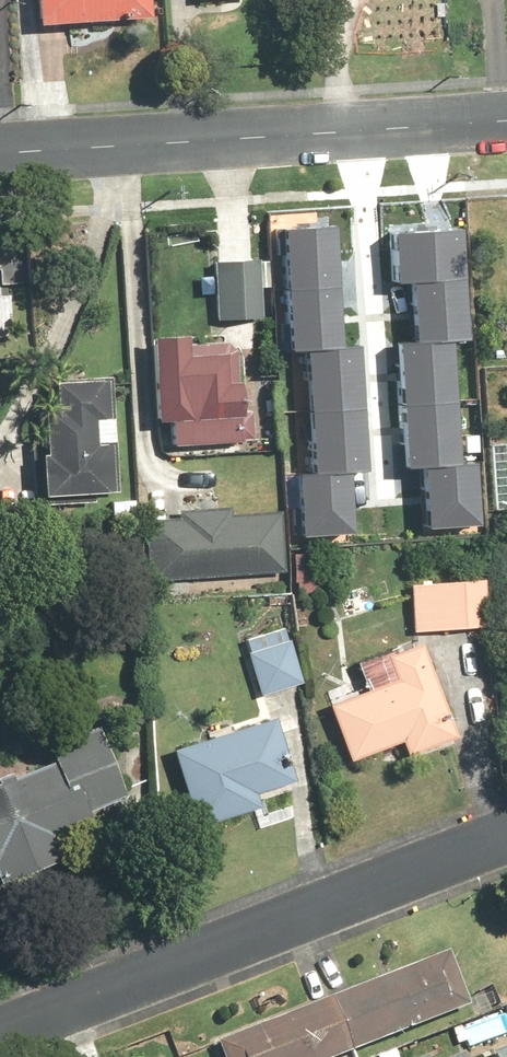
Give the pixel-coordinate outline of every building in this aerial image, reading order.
[(37,19),(47,19),(47,25),(61,26),(62,24),(80,25),(80,21),(159,25),(161,0),(38,0),(37,19)] [(288,231),(291,294),(342,291),(339,228),(288,231)] [(418,281),(468,279),(466,230),(398,233),(400,281),(418,281)] [(217,262),(217,319),(266,319),(266,288),(277,288),(277,262),(217,262)] [(423,341),(455,339),(473,338),(468,279),(418,281),(423,341)] [(294,352),(312,351),(344,349),(342,291),(291,294),(294,352)] [(254,446),(255,380),(239,380),(239,337),(175,337),(175,352),(158,352),(157,423),(172,423),(172,445),(254,446)] [(408,406),(458,403),(455,339),(423,341),(404,342),(408,406)] [(312,351),(317,415),(367,412),(363,347),(344,349),(312,351)] [(62,409),(56,409),(53,495),(120,498),(122,442),(109,441),(109,420),(118,420),(120,379),(63,376),(62,409)] [(430,468),(463,465),(458,403),(408,406),(412,469),(430,468)] [(317,415),(320,477),(353,476),(371,475),(367,412),(317,415)] [(436,528),(485,523),(480,464),(463,465),(430,468),(436,528)] [(303,478),(305,537),(355,536),(353,476),(320,477),(303,478)] [(286,514),(234,517),(234,510),(186,512),(187,519),(149,521),(152,581),(289,574),(286,514)] [(320,554),(300,553),(298,592),(318,593),(320,554)] [(479,581),(404,583),(406,632),(480,629),(479,581)] [(290,626),(246,640),(264,698),(308,684),(290,626)] [(408,743),(414,758),(465,738),(424,638),(360,664),(370,689),(333,704),(357,764),(408,743)] [(304,787),(296,764),(281,768),(279,762),(294,757),(281,716),(179,749),(204,827),(272,806),(269,798),(304,787)] [(73,860),(63,835),(97,821),(107,847),(145,832),(107,734),(57,753),(60,761),(22,776),(19,768),(0,775),(0,781),(1,784),(0,784),(0,874),(5,886),(73,860)] [(460,1004),(438,949),(208,1043),(214,1056),(332,1056),(460,1004)] [(505,1013),(454,1033),(460,1049),(440,1056),(506,1056),(506,1018),(505,1013)] [(397,1045),(369,1056),(370,1056),(402,1056),(397,1045)]
